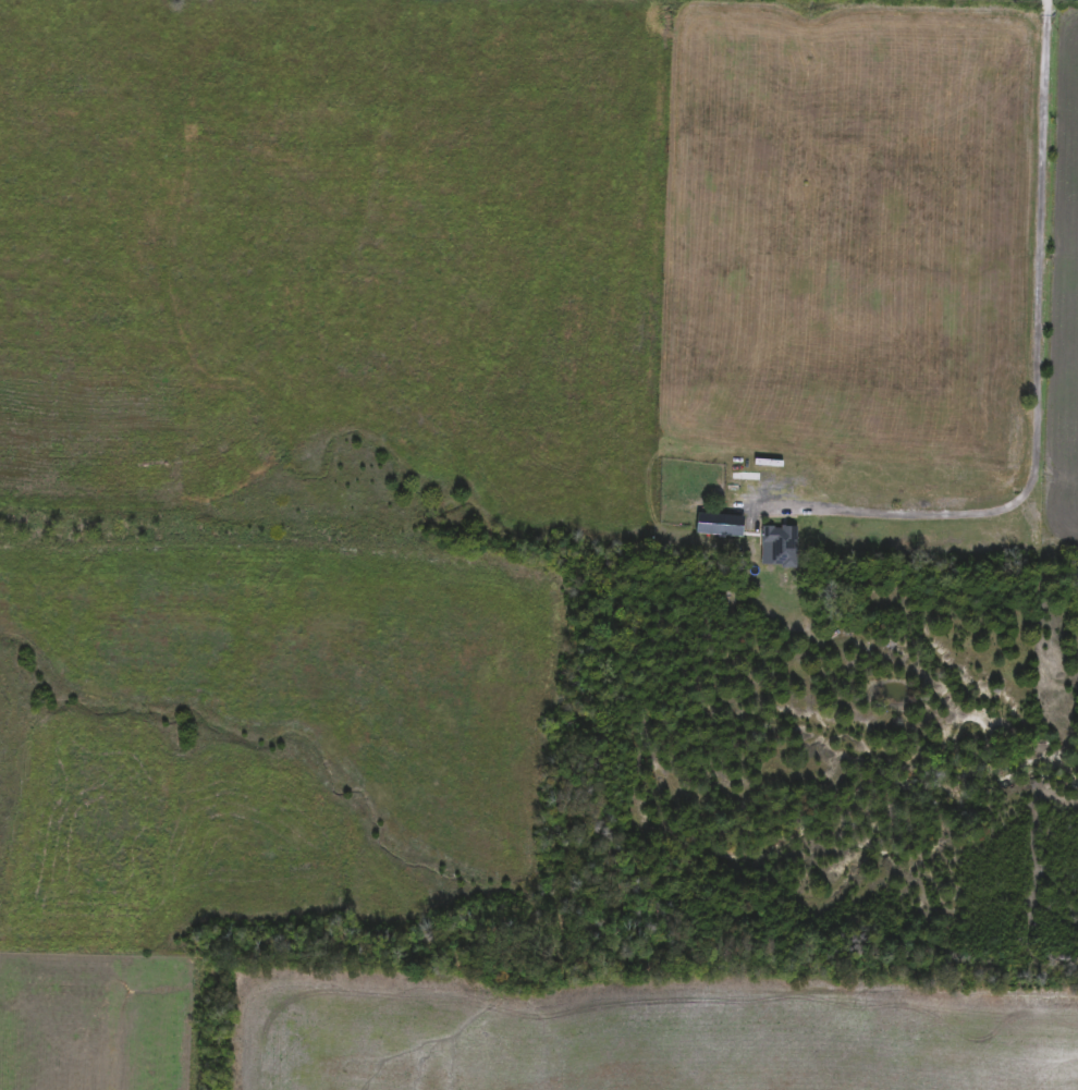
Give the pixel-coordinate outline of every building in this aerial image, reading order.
[(770,543),(760,543),(760,527),(796,528),(795,568),(769,567),(770,543)]
